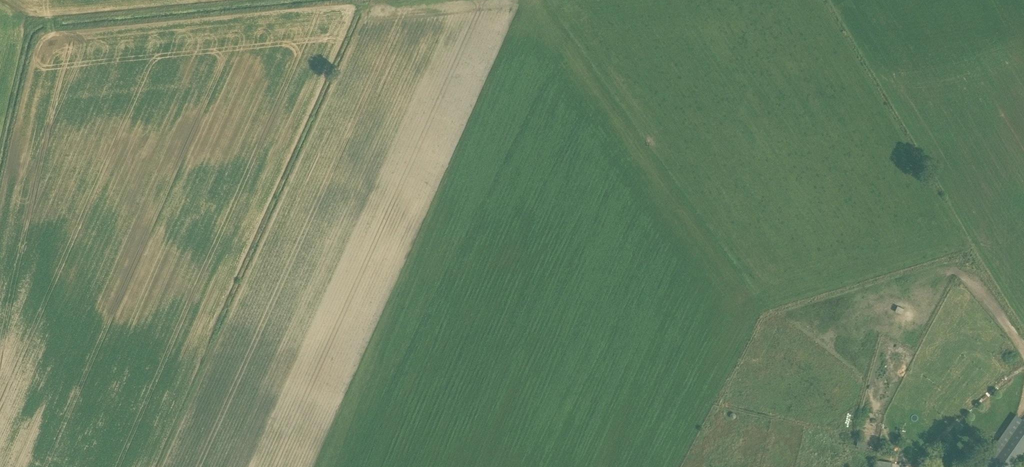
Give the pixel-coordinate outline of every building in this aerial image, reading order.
[(1023,450),(1023,420),(1023,419),(990,466),(1012,466),(1023,450)]
